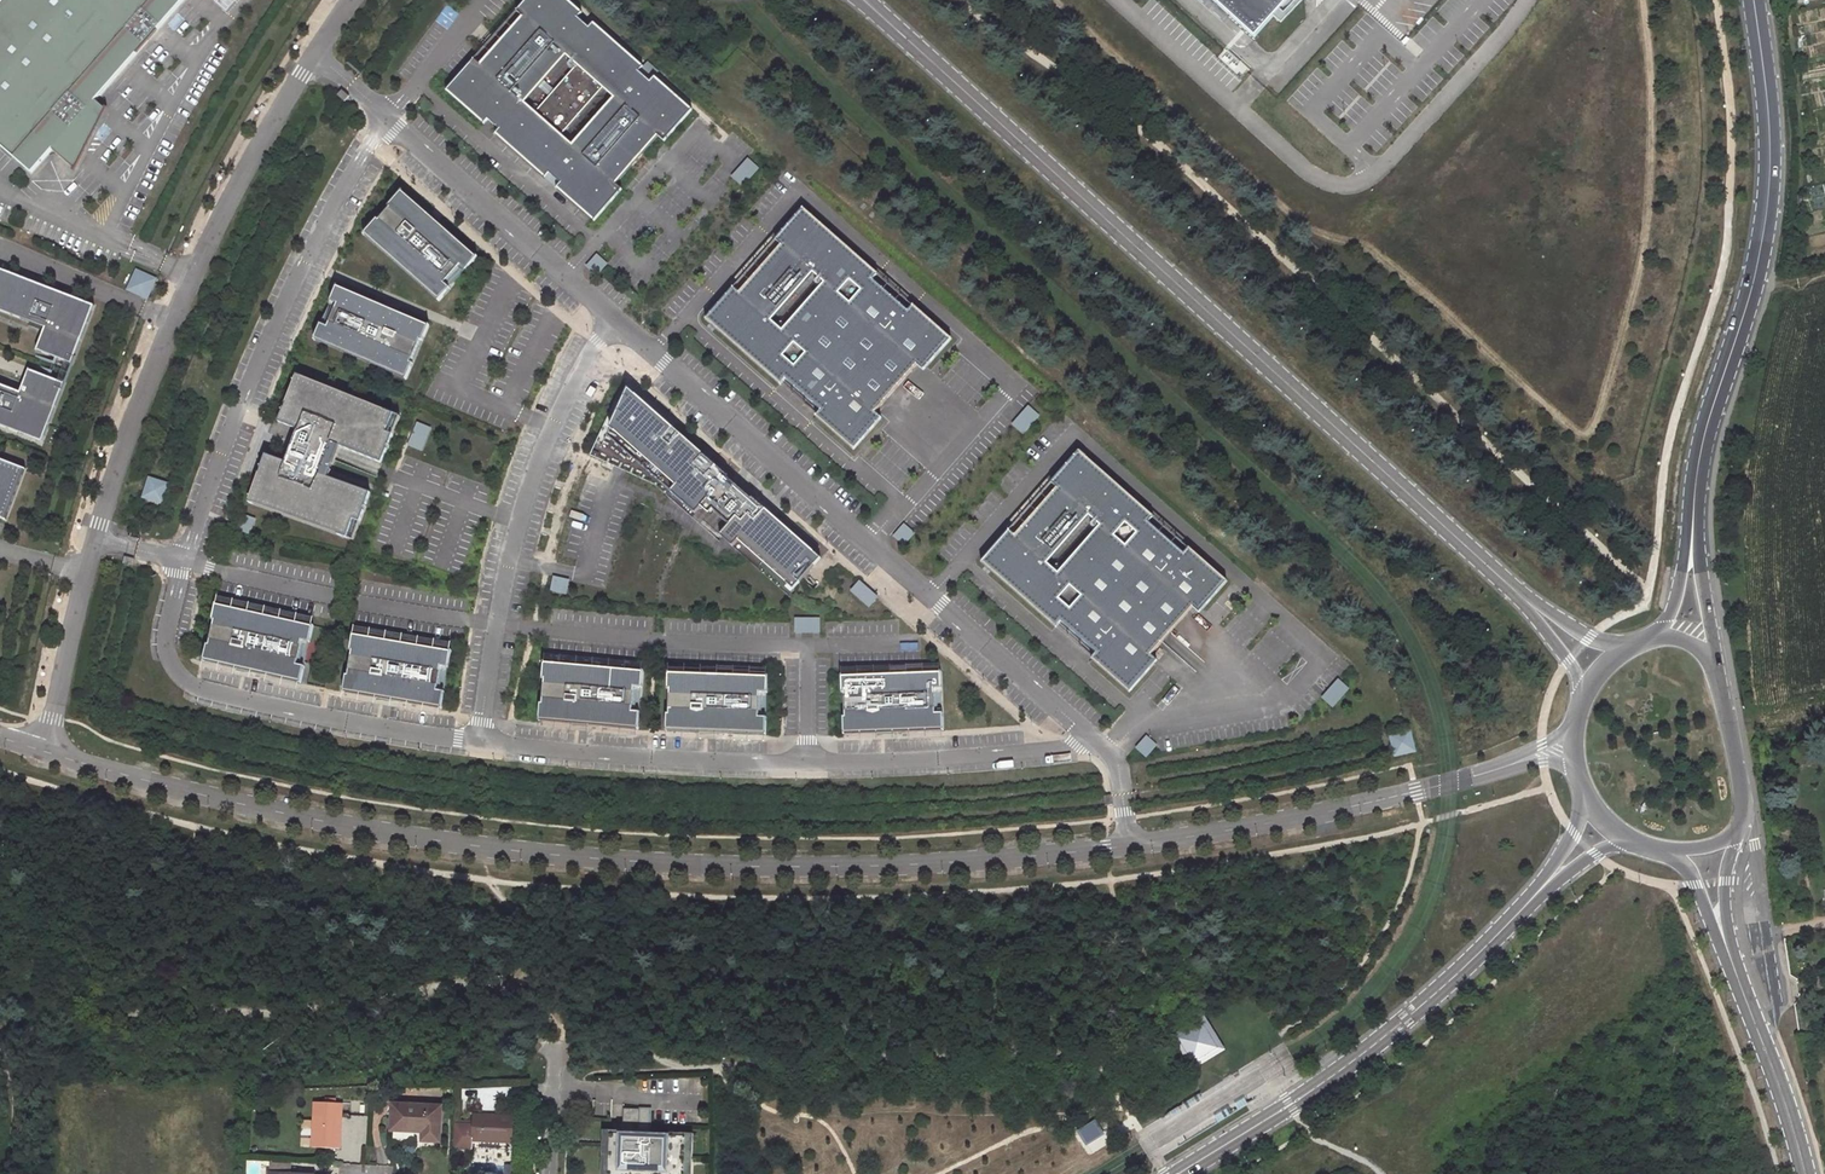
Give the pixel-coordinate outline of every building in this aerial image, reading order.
[(0,3),(0,145),(31,172),(52,149),(75,169),(105,108),(96,100),(183,0),(3,0),(0,3)] [(474,60),(446,91),(484,125),(488,120),(499,130),(495,135),(545,179),(549,174),(560,184),(556,188),(594,222),(622,190),(616,185),(658,137),(664,142),(692,110),(654,77),(650,82),(639,72),(643,67),(593,23),(589,28),(578,18),(582,13),(567,0),(527,0),(516,12),(522,17),(480,65),(474,60)] [(1254,40),(1291,0),(1211,0),(1254,40)] [(743,186),(758,168),(748,159),(732,176),(743,186)] [(377,219),(363,235),(438,302),(450,289),(444,284),(460,266),(466,270),(477,257),(439,224),(436,228),(426,218),(429,214),(402,191),(388,207),(389,209),(379,221),(377,219)] [(732,289),(704,321),(779,386),(784,381),(819,412),(814,418),(852,451),(880,419),(874,414),(916,366),(922,372),(950,340),(912,306),(907,312),(871,281),(877,275),(802,209),(774,241),(780,247),(738,294),(732,289)] [(597,255),(587,267),(596,275),(606,264),(597,255)] [(0,269),(0,311),(45,328),(36,351),(72,364),(94,305),(0,269)] [(136,273),(130,288),(145,295),(152,280),(136,273)] [(327,327),(320,324),(314,341),(406,380),(413,364),(411,363),(407,361),(417,339),(420,341),(422,341),(429,325),(337,286),(330,302),(337,305),(327,327)] [(407,361),(411,363),(420,341),(417,339),(407,361)] [(0,385),(0,426),(41,442),(64,384),(28,370),(20,393),(0,385)] [(393,415),(296,376),(278,423),(297,431),(285,463),(265,455),(247,503),(346,538),(353,520),(359,522),(369,493),(328,478),(330,472),(340,448),(381,464),(393,435),(386,433),(393,415)] [(730,477),(629,387),(611,429),(607,427),(604,426),(592,455),(613,465),(654,485),(720,542),(722,540),(724,537),(735,549),(742,541),(796,591),(823,560),(755,498),(754,500),(728,478),(730,477)] [(1028,404),(1013,422),(1024,432),(1039,414),(1028,404)] [(430,429),(417,424),(408,445),(421,451),(430,429)] [(1008,532),(979,563),(1054,629),(1059,623),(1095,654),(1090,660),(1128,694),(1156,662),(1150,656),(1192,609),(1198,615),(1226,582),(1188,549),(1183,555),(1147,524),(1153,518),(1078,452),(1049,484),(1056,489),(1014,537),(1008,532)] [(5,518),(25,466),(0,457),(0,516),(5,518)] [(165,486),(150,482),(145,497),(161,501),(165,486)] [(255,520),(242,515),(236,529),(250,534),(255,520)] [(905,524),(895,535),(905,544),(915,533),(905,524)] [(569,581),(553,578),(551,591),(566,594),(569,581)] [(861,585),(856,591),(870,603),(875,598),(861,585)] [(313,623),(215,601),(211,618),(213,619),(208,643),(206,642),(202,659),(300,681),(304,664),(297,662),(302,639),(309,640),(313,623)] [(818,618),(796,618),(796,632),(818,632),(818,618)] [(451,648),(352,631),(349,649),(351,649),(347,673),(345,672),(342,691),(441,707),(443,690),(437,688),(441,664),(448,665),(451,648)] [(541,703),(540,720),(639,729),(641,712),(634,711),(636,687),(643,687),(645,670),(545,661),(543,678),(545,678),(543,703),(541,703)] [(844,717),(844,734),(944,728),(943,710),(936,711),(934,687),(942,686),(941,669),(841,675),(842,692),(844,692),(845,717),(844,717)] [(667,713),(667,731),(767,734),(768,716),(760,716),(761,692),(768,692),(769,674),(669,671),(668,689),(670,689),(669,713),(667,713)] [(1339,680),(1323,697),(1335,707),(1350,690),(1339,680)] [(1406,733),(1391,736),(1394,752),(1410,748),(1406,733)] [(1146,734),(1136,746),(1146,755),(1156,744),(1146,734)] [(1176,1034),(1171,1037),(1188,1066),(1191,1072),(1227,1050),(1205,1016),(1176,1034)] [(340,1150),(342,1105),(315,1104),(312,1149),(340,1150)] [(438,1142),(440,1108),(392,1106),(391,1130),(423,1131),(422,1141),(438,1142)] [(642,1107),(626,1106),(625,1122),(641,1122),(642,1107)] [(641,1130),(652,1130),(653,1108),(642,1107),(641,1122),(641,1130)] [(472,1141),(511,1143),(513,1118),(473,1116),(473,1127),(455,1125),(453,1149),(472,1151),(472,1141)] [(1105,1135),(1095,1120),(1076,1132),(1086,1146),(1105,1135)] [(605,1128),(603,1173),(610,1173),(612,1132),(627,1133),(627,1129),(605,1128)] [(612,1132),(610,1173),(686,1173),(688,1135),(654,1134),(654,1130),(652,1130),(641,1130),(627,1129),(627,1133),(612,1132)] [(695,1132),(654,1130),(654,1134),(688,1135),(686,1173),(693,1173),(695,1132)] [(579,1134),(571,1134),(570,1143),(578,1144),(579,1134)]
